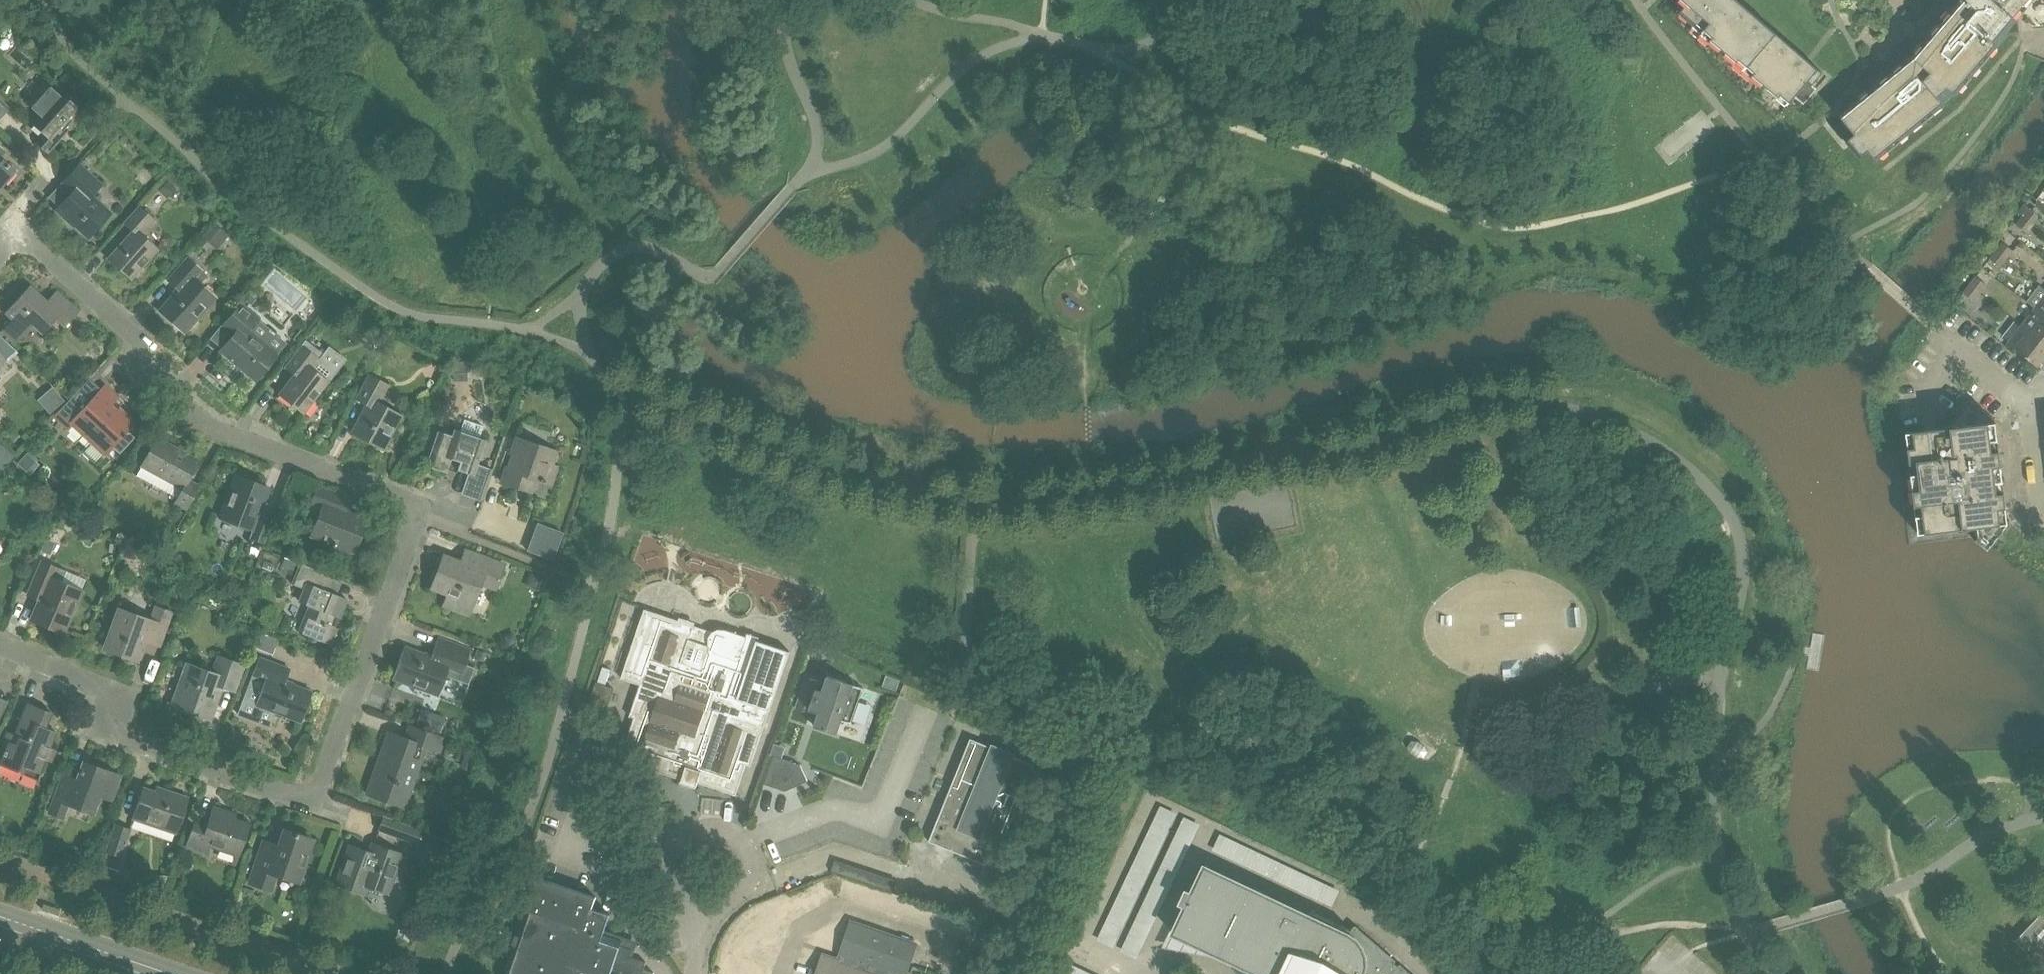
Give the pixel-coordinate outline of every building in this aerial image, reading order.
[(1805,60),(1736,0),(1681,0),(1687,5),(1679,14),(1694,27),(1697,24),(1704,31),(1702,33),(1703,34),(1705,32),(1713,38),(1710,41),(1736,63),(1739,60),(1746,66),(1743,69),(1745,70),(1748,68),(1754,74),(1752,77),(1778,99),(1781,96),(1788,103),(1785,105),(1787,107),(1795,97),(1804,104),(1817,89),(1813,85),(1822,74),(1805,60)] [(1961,1),(1912,57),(1840,117),(1855,135),(1847,142),(1859,157),(1868,151),(1876,160),(1944,105),(1943,104),(1954,94),(1955,95),(2006,34),(2002,30),(2028,0),(1960,0),(1961,1)] [(27,103),(42,116),(34,125),(46,135),(38,144),(48,153),(56,144),(55,144),(82,114),(61,95),(60,97),(45,84),(27,103)] [(0,102),(0,118),(9,110),(0,102)] [(1,185),(3,187),(16,172),(0,158),(0,186),(1,185)] [(66,222),(67,221),(69,219),(95,244),(96,243),(88,236),(110,213),(91,195),(102,184),(80,164),(59,188),(69,197),(65,202),(63,200),(52,211),(68,226),(69,225),(66,222)] [(123,223),(132,232),(108,259),(137,285),(138,284),(131,278),(157,249),(142,235),(156,220),(139,206),(123,223)] [(2029,208),(2023,217),(2033,225),(2039,216),(2029,208)] [(2026,233),(2033,225),(2023,217),(2016,225),(2026,233)] [(2003,242),(1996,251),(2006,258),(2013,250),(2003,242)] [(1999,267),(2006,258),(1996,251),(1990,259),(1999,267)] [(179,289),(172,297),(170,295),(158,309),(175,324),(177,322),(192,336),(193,335),(187,330),(203,311),(205,313),(217,300),(212,296),(210,298),(198,287),(208,276),(187,258),(166,281),(167,282),(169,281),(179,289)] [(1969,285),(1979,293),(1986,284),(1976,276),(1969,285)] [(61,313),(30,285),(4,313),(26,332),(32,325),(42,334),(61,313)] [(1979,293),(1969,285),(1963,293),(1973,301),(1979,293)] [(2034,308),(2043,316),(2043,296),(2034,308)] [(234,335),(220,352),(255,381),(277,353),(249,330),(259,317),(242,304),(223,327),(234,335)] [(2021,326),(2043,344),(2043,316),(2034,308),(2021,326)] [(2021,326),(2007,343),(2037,366),(2043,356),(2043,344),(2021,326)] [(290,406),(291,404),(310,419),(310,418),(303,412),(327,381),(311,369),(319,359),(301,345),(284,367),(294,375),(284,389),(282,387),(276,395),(290,406)] [(453,372),(470,372),(470,369),(469,361),(453,361),(453,364),(453,372)] [(369,405),(353,434),(381,449),(383,446),(390,449),(390,448),(384,445),(400,414),(379,403),(389,385),(369,375),(356,399),(369,405)] [(97,463),(105,454),(122,436),(124,438),(126,435),(125,433),(135,422),(114,403),(119,398),(105,385),(86,405),(74,394),(54,417),(68,429),(72,425),(90,442),(83,450),(97,463)] [(1906,432),(1908,448),(1918,534),(1962,528),(1962,531),(1963,531),(1987,550),(1987,551),(1989,551),(1989,549),(2007,526),(2008,526),(1995,419),(1971,400),(1971,399),(1968,399),(1969,400),(1950,425),(1950,427),(1906,432)] [(448,467),(468,474),(461,494),(482,501),(492,469),(477,464),(486,440),(478,437),(482,427),(464,421),(460,431),(454,429),(452,435),(438,431),(426,466),(446,473),(448,467)] [(136,476),(178,499),(175,503),(186,509),(199,486),(188,480),(199,461),(157,437),(142,466),(136,476)] [(556,467),(560,455),(560,453),(516,438),(502,482),(531,492),(536,479),(541,480),(540,481),(544,483),(545,482),(550,484),(556,467)] [(0,444),(0,465),(1,466),(12,454),(0,444)] [(28,454),(19,464),(31,476),(41,466),(28,454)] [(260,512),(263,506),(270,488),(236,475),(220,518),(253,531),(250,537),(264,543),(274,517),(260,512)] [(331,547),(333,548),(333,549),(349,556),(351,550),(352,550),(358,536),(359,536),(365,520),(338,510),(343,497),(345,498),(345,497),(317,486),(308,512),(321,517),(314,536),(332,543),(331,547)] [(432,583),(433,583),(431,587),(448,593),(443,606),(468,615),(480,584),(496,590),(505,565),(480,556),(475,569),(442,557),(441,561),(440,560),(432,583)] [(308,606),(305,615),(298,632),(331,646),(338,628),(335,627),(346,599),(325,591),(331,576),(285,557),(284,559),(299,565),(291,584),(306,590),(301,603),(308,606)] [(42,561),(31,587),(26,596),(40,602),(32,619),(48,626),(49,624),(72,634),(73,633),(64,629),(79,593),(60,585),(66,572),(42,561)] [(151,621),(118,609),(105,646),(106,647),(106,646),(121,651),(119,655),(137,661),(146,636),(160,641),(158,644),(160,645),(171,613),(156,607),(151,621)] [(622,678),(641,684),(630,716),(634,718),(622,754),(653,764),(650,772),(651,772),(652,769),(683,780),(689,763),(697,765),(693,777),(695,781),(736,795),(746,764),(751,766),(765,724),(757,721),(762,707),(770,710),(790,651),(758,640),(757,642),(747,638),(748,637),(726,629),(719,629),(713,632),(710,637),(709,644),(712,650),(717,653),(722,655),(720,660),(716,659),(711,672),(702,668),(700,673),(681,666),(690,639),(703,644),(708,630),(645,609),(622,678)] [(254,648),(273,655),(279,639),(260,632),(254,648)] [(397,681),(419,689),(419,691),(435,697),(438,691),(435,690),(441,675),(458,681),(470,650),(439,638),(431,658),(424,655),(425,653),(406,646),(398,668),(400,668),(393,689),(394,689),(397,681)] [(171,706),(209,720),(209,719),(207,718),(211,707),(219,687),(234,692),(244,666),(218,656),(211,674),(187,665),(186,666),(188,667),(174,705),(172,705),(171,706)] [(289,670),(260,658),(252,677),(243,699),(296,719),(293,728),(294,729),(308,692),(282,682),(287,670),(289,670)] [(826,683),(808,677),(797,709),(810,713),(811,710),(819,713),(815,726),(837,734),(841,720),(852,724),(864,688),(857,686),(853,678),(845,682),(829,676),(826,683)] [(590,703),(606,709),(613,688),(597,683),(590,703)] [(24,707),(13,734),(9,732),(5,734),(3,738),(5,742),(7,743),(0,760),(0,764),(22,773),(21,775),(22,776),(25,767),(38,772),(36,779),(37,779),(45,760),(47,761),(53,759),(55,753),(53,749),(50,747),(56,732),(41,726),(44,718),(48,720),(51,713),(26,702),(24,707)] [(445,718),(421,709),(416,724),(440,733),(445,718)] [(388,733),(366,793),(404,807),(425,747),(437,751),(442,737),(413,727),(408,740),(388,733)] [(971,738),(941,811),(942,811),(939,818),(950,822),(948,849),(952,850),(993,867),(1035,764),(1003,751),(1004,748),(1003,748),(1002,751),(971,738)] [(771,755),(762,783),(775,788),(793,778),(785,760),(771,755)] [(93,814),(103,788),(114,792),(120,775),(107,770),(106,772),(83,763),(83,762),(82,761),(73,785),(60,781),(48,812),(63,818),(68,803),(92,812),(92,813),(93,814)] [(142,788),(132,818),(157,826),(158,824),(175,829),(174,832),(175,832),(187,798),(168,792),(167,796),(142,788)] [(206,853),(209,845),(238,854),(248,823),(225,816),(227,811),(213,807),(207,826),(195,822),(186,846),(206,853)] [(379,829),(405,839),(416,843),(420,831),(409,827),(384,817),(379,829)] [(129,830),(115,825),(106,851),(120,856),(129,830)] [(275,856),(260,851),(250,882),(271,889),(276,874),(298,881),(312,840),(284,830),(275,856)] [(373,844),(372,848),(354,841),(339,883),(370,895),(373,888),(385,892),(399,854),(373,844)] [(121,864),(117,863),(104,858),(100,871),(117,876),(121,864)] [(1363,972),(1365,964),(1365,955),(1362,947),(1356,939),(1349,935),(1352,930),(1311,911),(1309,915),(1205,866),(1174,932),(1263,973),(1366,973),(1363,972)] [(515,941),(504,973),(655,973),(654,973),(653,972),(653,971),(644,969),(647,962),(631,956),(633,949),(621,945),(622,941),(603,935),(610,914),(609,914),(610,913),(592,907),(595,898),(581,893),(581,892),(537,877),(515,941)] [(2015,941),(2037,962),(2043,969),(2043,911),(2015,941)] [(913,945),(853,924),(843,954),(844,955),(842,963),(825,957),(819,973),(904,973),(913,945)]
